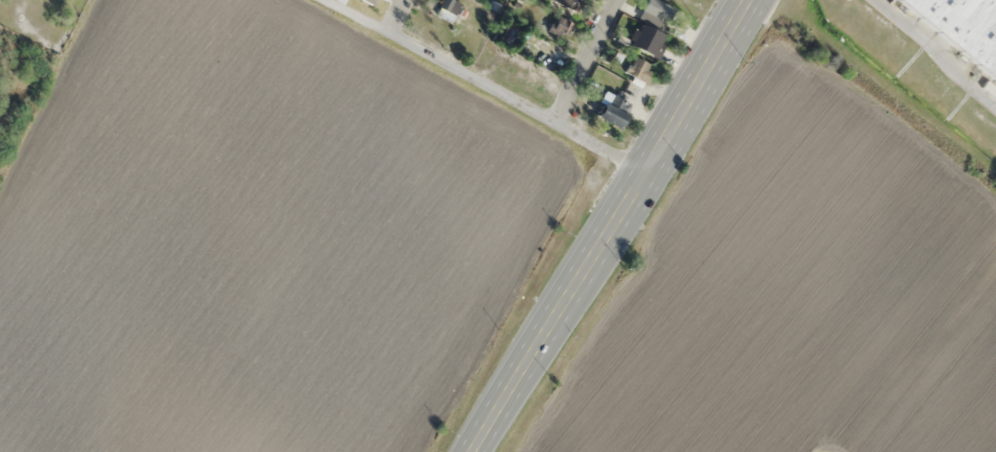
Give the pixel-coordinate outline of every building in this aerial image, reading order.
[(455,0),(443,0),(439,8),(454,16),(461,3),(455,0)] [(575,13),(583,0),(554,0),(575,13)] [(674,8),(657,0),(646,0),(639,16),(664,28),(674,8)] [(995,78),(902,0),(995,0),(995,78)] [(549,30),(565,38),(572,24),(557,15),(549,30)] [(667,37),(637,22),(626,43),(657,58),(667,37)] [(509,28),(499,25),(494,39),(503,42),(509,28)] [(652,67),(636,57),(626,73),(642,84),(652,67)] [(620,129),(632,105),(608,93),(596,117),(620,129)]
